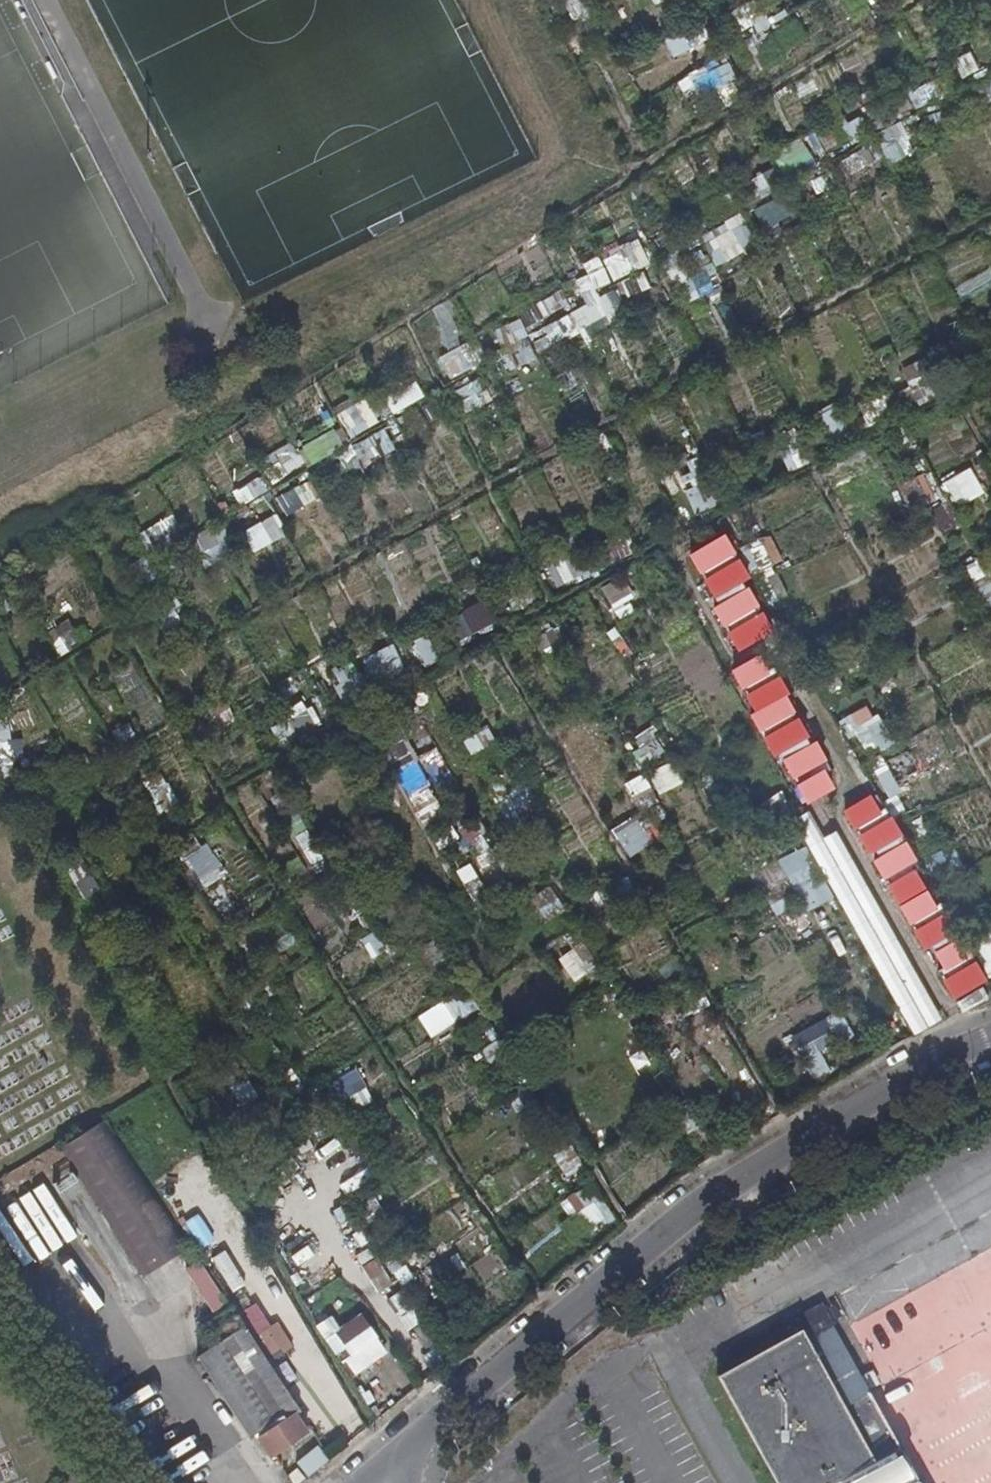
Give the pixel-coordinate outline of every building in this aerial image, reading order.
[(586,15),(581,0),(562,0),(568,20),(586,15)] [(667,34),(681,55),(709,37),(696,15),(667,34)] [(970,52),(952,59),(960,79),(978,71),(970,52)] [(724,58),(677,85),(687,102),(734,76),(724,58)] [(976,87),(984,103),(990,100),(990,80),(976,87)] [(854,143),(870,131),(858,116),(842,128),(854,143)] [(874,134),(889,164),(914,152),(899,122),(874,134)] [(800,138),(776,150),(788,173),(812,160),(800,138)] [(762,174),(746,181),(755,201),(771,193),(762,174)] [(763,230),(793,214),(782,194),(752,210),(763,230)] [(741,215),(699,233),(713,266),(756,247),(741,215)] [(664,259),(678,303),(715,292),(702,248),(664,259)] [(572,281),(585,305),(530,334),(539,351),(577,330),(582,340),(628,316),(620,302),(642,290),(634,276),(613,287),(597,258),(582,266),(586,274),(572,281)] [(561,296),(522,306),(526,321),(565,311),(561,296)] [(517,317),(438,362),(449,381),(486,360),(484,358),(526,334),(517,317)] [(530,347),(514,353),(519,366),(535,360),(530,347)] [(383,396),(390,413),(423,399),(416,382),(383,396)] [(454,388),(459,410),(483,404),(478,382),(454,388)] [(335,414),(349,438),(378,422),(364,398),(335,414)] [(835,443),(850,434),(832,405),(817,414),(835,443)] [(382,428),(339,453),(350,472),(393,447),(382,428)] [(783,471),(802,467),(796,430),(777,433),(783,471)] [(258,460),(270,482),(303,464),(291,442),(258,460)] [(674,475),(698,522),(720,510),(696,464),(674,475)] [(970,468),(941,483),(955,509),(983,494),(970,468)] [(898,484),(909,512),(938,501),(927,473),(898,484)] [(259,475),(231,493),(240,507),(268,489),(259,475)] [(275,497),(285,516),(318,499),(308,480),(275,497)] [(252,553),(286,535),(275,514),(241,532),(252,553)] [(168,517),(138,533),(147,549),(177,533),(168,517)] [(603,541),(614,563),(635,552),(625,531),(603,541)] [(746,581),(747,580),(727,535),(686,553),(732,653),(771,636),(746,581)] [(747,574),(780,564),(772,536),(739,546),(747,574)] [(586,574),(568,544),(539,561),(557,591),(586,574)] [(143,584),(159,575),(147,555),(131,564),(143,584)] [(963,566),(988,616),(990,614),(990,568),(987,570),(981,557),(963,566)] [(600,586),(616,619),(637,610),(621,576),(600,586)] [(447,620),(459,643),(498,624),(486,600),(447,620)] [(161,631),(180,627),(175,606),(155,611),(161,631)] [(420,669),(438,661),(427,636),(409,643),(420,669)] [(391,645),(362,658),(372,682),(402,669),(391,645)] [(795,811),(834,793),(782,675),(769,681),(758,656),(732,668),(795,811)] [(227,702),(208,713),(217,727),(235,717),(227,702)] [(867,760),(892,750),(874,705),(838,719),(847,741),(857,737),(867,760)] [(278,748),(320,731),(311,709),(269,726),(278,748)] [(120,748),(136,740),(128,723),(112,732),(120,748)] [(471,755),(495,741),(487,727),(463,741),(471,755)] [(658,795),(683,784),(673,763),(648,775),(658,795)] [(643,775),(623,785),(631,799),(650,789),(643,775)] [(496,795),(504,817),(534,805),(526,783),(496,795)] [(846,808),(915,956),(929,949),(959,1013),(984,1002),(885,790),(846,808)] [(310,873),(323,868),(299,810),(286,816),(310,873)] [(611,835),(630,859),(653,842),(634,818),(611,835)] [(183,857),(201,890),(225,876),(207,844),(183,857)] [(782,858),(801,910),(833,898),(824,875),(817,877),(807,849),(782,858)] [(60,862),(83,899),(100,889),(76,852),(60,862)] [(220,886),(207,895),(216,909),(230,900),(220,886)] [(858,925),(846,907),(836,912),(848,931),(858,925)] [(369,959),(384,952),(373,932),(359,939),(369,959)] [(555,956),(573,982),(597,966),(580,940),(555,956)] [(990,966),(990,942),(975,947),(983,969),(990,966)] [(905,1005),(883,967),(868,975),(889,1013),(905,1005)] [(459,991),(441,1003),(454,1023),(472,1011),(459,991)] [(810,1080),(833,1070),(824,1049),(852,1038),(842,1014),(792,1035),(810,1080)] [(238,1104),(254,1097),(245,1077),(230,1084),(238,1104)] [(687,1135),(701,1126),(686,1100),(671,1109),(687,1135)] [(83,1128),(56,1144),(64,1157),(91,1141),(83,1128)] [(564,1175),(580,1166),(571,1147),(554,1156),(564,1175)] [(559,1199),(565,1216),(578,1211),(587,1232),(612,1222),(597,1184),(559,1199)] [(847,1326),(880,1387),(867,1395),(828,1326),(804,1340),(799,1333),(714,1380),(771,1482),(990,1482),(990,1247),(847,1326)] [(222,1252),(210,1259),(241,1310),(253,1302),(222,1252)] [(184,1270),(211,1313),(226,1303),(198,1260),(184,1270)] [(153,1336),(117,1283),(91,1300),(128,1353),(153,1336)] [(402,1290),(388,1296),(404,1332),(419,1325),(402,1290)] [(299,1411),(229,1303),(215,1312),(239,1348),(228,1356),(265,1410),(269,1408),(280,1424),(258,1440),(270,1457),(307,1431),(295,1414),(299,1411)] [(350,1379),(388,1354),(361,1312),(338,1327),(330,1316),(315,1326),(350,1379)] [(270,1361),(293,1348),(278,1321),(255,1334),(270,1361)] [(305,1476),(327,1464),(318,1448),(296,1460),(305,1476)]
